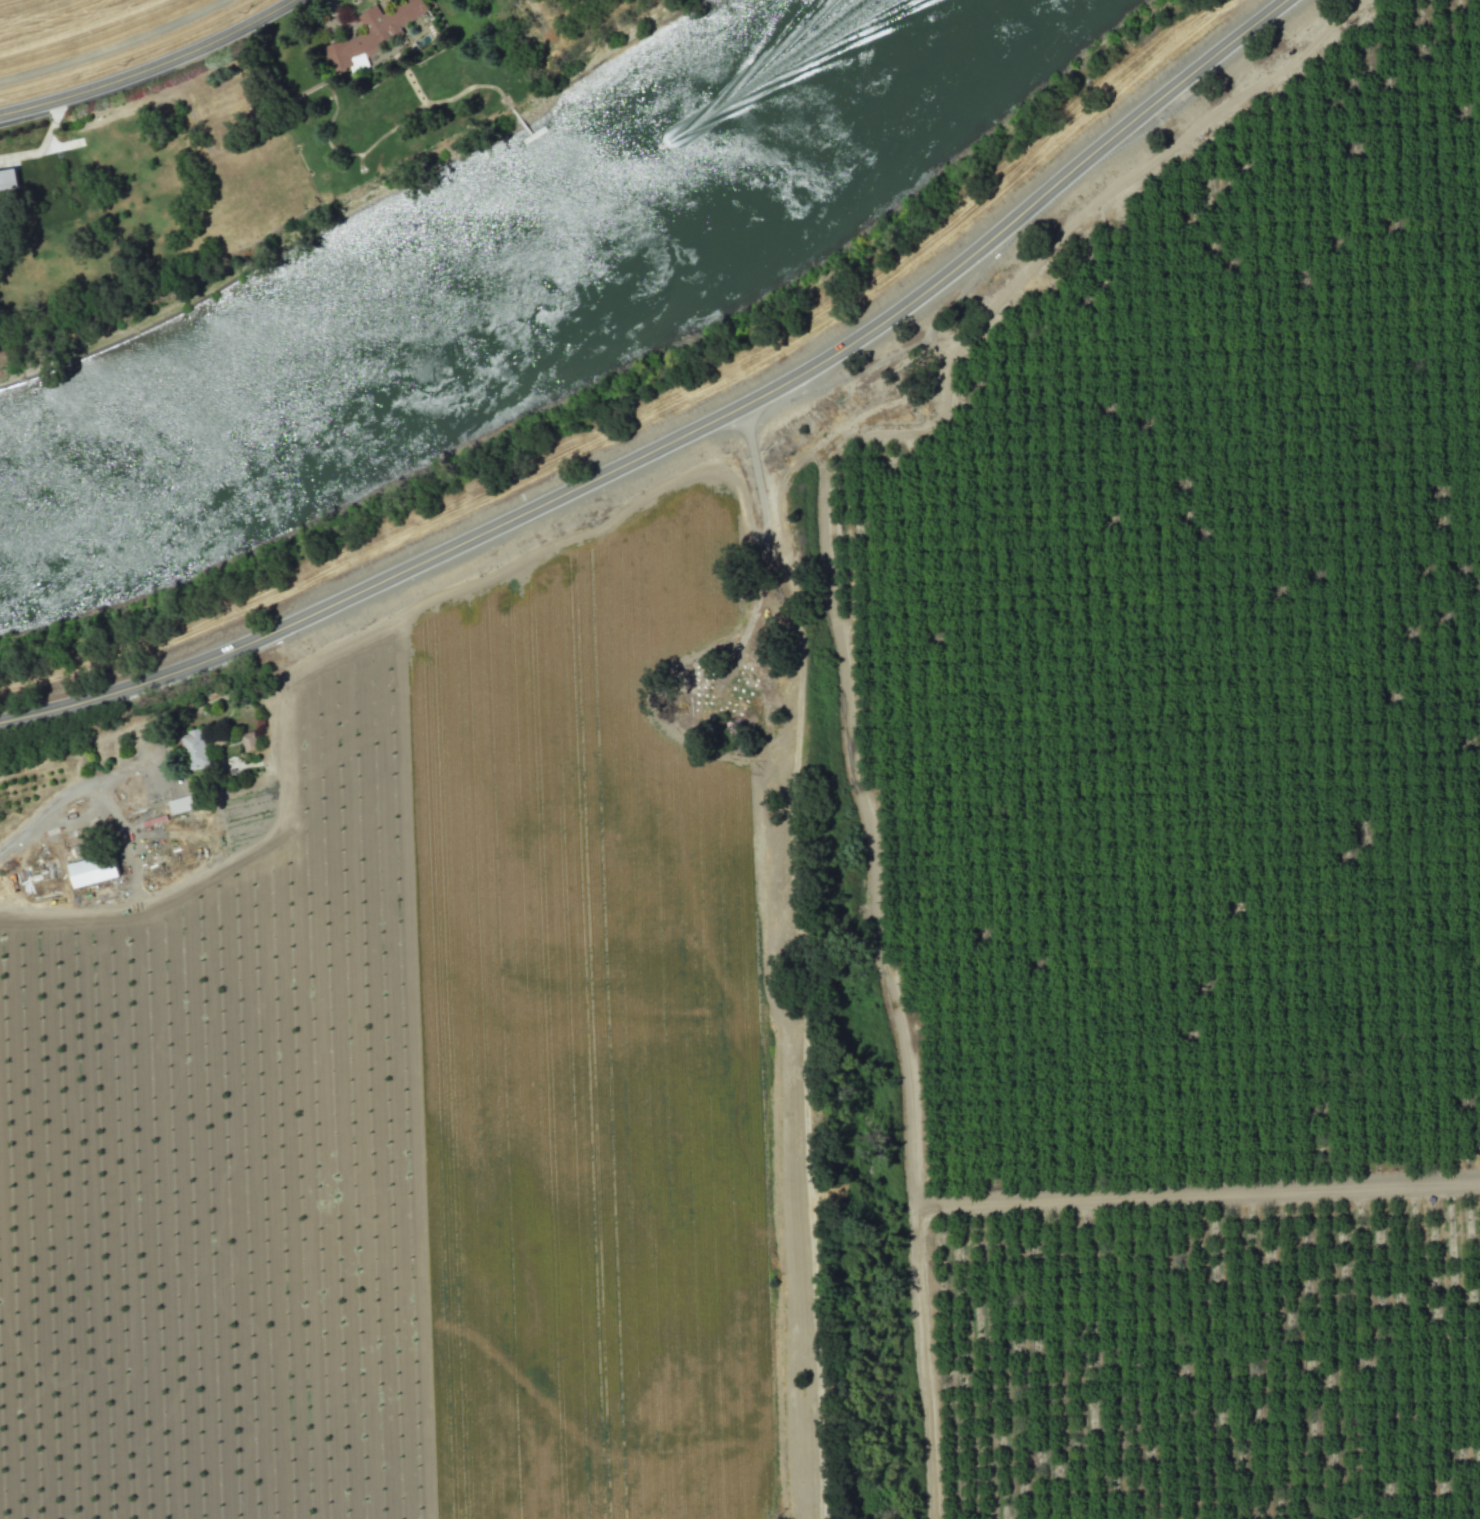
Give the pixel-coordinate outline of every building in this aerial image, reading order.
[(335,74),(350,65),(355,72),(368,64),(364,57),(403,34),(399,27),(427,11),(421,0),(403,0),(380,13),(376,6),(357,16),(364,28),(323,52),(335,74)] [(17,187),(15,168),(0,170),(0,189),(17,187)] [(179,734),(190,770),(210,764),(199,728),(179,734)] [(243,750),(255,749),(253,731),(241,733),(243,750)] [(167,801),(171,815),(194,808),(190,794),(167,801)] [(102,866),(100,858),(68,863),(72,886),(118,878),(116,864),(102,866)]
